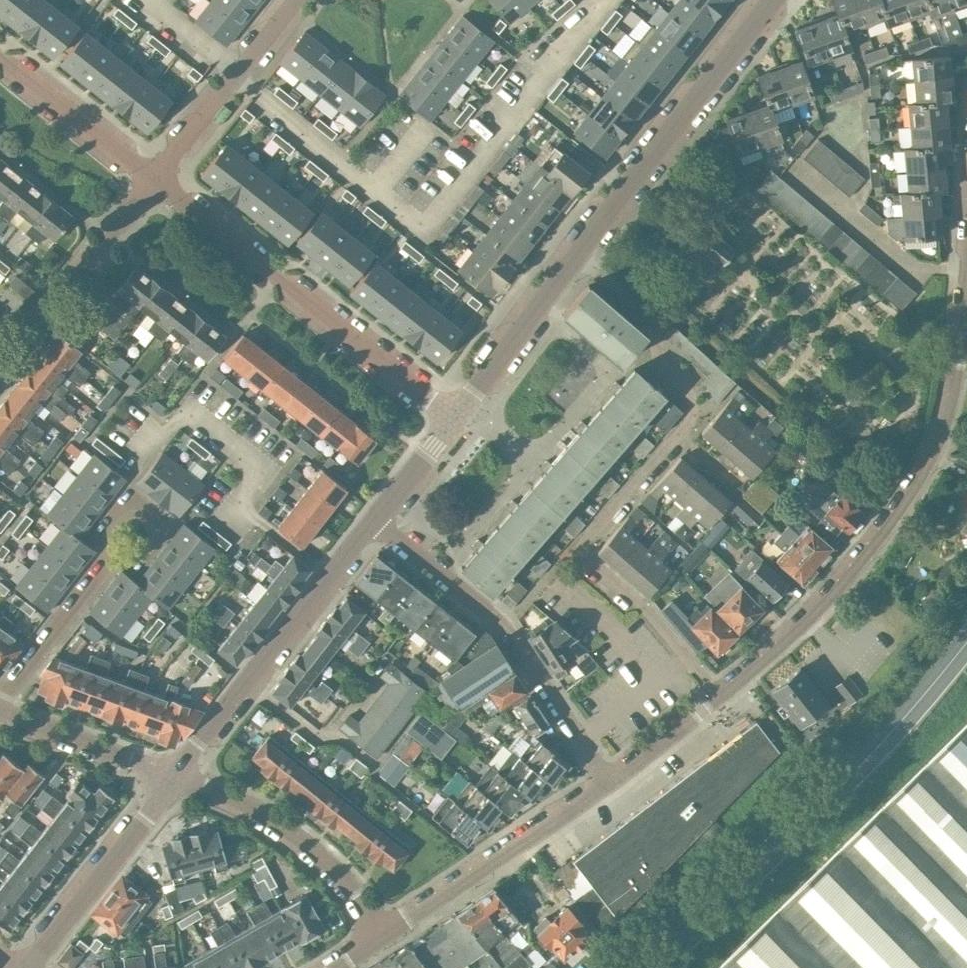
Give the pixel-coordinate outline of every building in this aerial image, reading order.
[(14,0),(0,0),(0,14),(2,16),(14,0)] [(42,0),(14,0),(2,16),(19,29),(42,0)] [(60,12),(45,0),(42,0),(19,29),(20,30),(35,42),(36,42),(60,12)] [(212,0),(211,0),(202,12),(195,20),(227,45),(237,32),(243,25),(212,0)] [(252,0),(212,0),(243,25),(259,5),(252,0)] [(523,0),(489,0),(509,23),(529,6),(523,0)] [(561,5),(566,11),(575,4),(572,0),(567,0),(561,5)] [(689,0),(679,0),(669,12),(699,36),(713,19),(689,0)] [(724,0),(689,0),(713,19),(726,2),(724,0)] [(855,0),(832,0),(837,14),(838,14),(844,31),(845,31),(864,24),(855,0)] [(864,24),(884,17),(885,17),(879,0),(855,0),(864,24)] [(904,0),(879,0),(885,17),(884,17),(886,23),(909,15),(904,0)] [(909,15),(929,8),(930,8),(927,0),(904,0),(909,15)] [(950,0),(927,0),(930,8),(929,8),(931,16),(940,13),(949,38),(959,34),(962,33),(953,9),(950,0)] [(953,9),(966,4),(966,0),(950,0),(953,9)] [(557,19),(566,11),(561,5),(551,13),(557,19)] [(128,15),(118,7),(113,14),(122,21),(128,15)] [(622,15),(616,10),(608,19),(614,24),(622,15)] [(54,57),(78,26),(60,12),(36,42),(54,57)] [(699,36),(669,12),(656,28),(656,29),(686,53),(699,36)] [(851,50),(845,31),(844,31),(838,14),(837,14),(818,21),(830,57),(851,50)] [(137,22),(128,15),(122,21),(132,29),(137,22)] [(463,15),(446,35),(478,60),(494,40),(463,15)] [(499,18),(492,28),(498,33),(506,23),(499,18)] [(607,34),(614,24),(608,19),(601,28),(607,34)] [(830,57),(818,21),(796,28),(814,80),(825,77),(819,60),(830,57)] [(686,53),(656,29),(656,28),(651,24),(651,25),(638,41),(643,45),(642,46),(673,70),(686,53)] [(300,79),(325,47),(305,31),(280,62),(280,63),(300,79)] [(962,33),(959,34),(962,43),(966,42),(966,31),(962,33)] [(79,77),(103,46),(85,32),(61,62),(79,77)] [(161,42),(152,34),(147,41),(156,48),(161,42)] [(962,43),(959,34),(949,38),(948,38),(951,47),(962,43)] [(478,60),(446,35),(431,55),(462,80),(478,60)] [(930,36),(918,40),(922,49),(933,45),(930,36)] [(673,70),(642,46),(643,45),(638,41),(635,39),(635,40),(621,57),(621,58),(628,64),(629,63),(659,86),(673,70)] [(922,49),(918,40),(907,44),(910,53),(922,49)] [(171,49),(161,42),(156,48),(166,56),(171,49)] [(595,48),(589,43),(581,53),(588,58),(595,48)] [(96,90),(120,60),(103,46),(79,77),(96,90)] [(885,46),(874,50),(877,59),(888,55),(885,46)] [(320,94),(345,63),(336,56),(325,47),(300,79),(307,84),(320,94)] [(877,59),(874,50),(862,54),(866,63),(877,59)] [(580,67),(588,58),(581,53),(574,62),(580,67)] [(462,80),(431,55),(415,75),(446,100),(462,80)] [(951,76),(949,56),(911,60),(913,80),(951,76)] [(113,103),(137,73),(120,60),(96,90),(113,103)] [(812,97),(799,61),(779,68),(791,104),(812,97)] [(340,110),(365,78),(345,63),(320,94),(340,110)] [(507,68),(501,63),(493,72),(499,78),(507,68)] [(659,86),(629,63),(628,64),(615,80),(646,103),(659,86)] [(202,74),(193,67),(188,73),(197,81),(202,74)] [(791,104),(779,68),(757,75),(767,104),(768,104),(771,111),(791,104)] [(492,87),(499,78),(493,72),(486,82),(492,87)] [(878,72),(868,73),(869,84),(879,83),(878,72)] [(129,117),(154,86),(137,73),(113,103),(113,104),(128,116),(129,116),(129,117)] [(430,120),(446,100),(415,75),(399,95),(430,120)] [(954,100),(951,76),(913,80),(915,103),(946,100),(946,101),(954,100)] [(568,82),(562,77),(554,87),(561,92),(568,82)] [(385,95),(365,78),(340,110),(360,126),(385,95)] [(646,103),(615,80),(602,97),(632,120),(646,103)] [(844,98),(863,91),(862,81),(840,89),(844,98)] [(880,96),(879,83),(869,84),(871,97),(880,96)] [(129,117),(147,131),(171,100),(154,86),(129,117)] [(288,94),(279,86),(274,93),(283,100),(288,94)] [(553,101),(561,92),(554,87),(547,96),(553,101)] [(844,98),(840,89),(829,93),(832,102),(844,98)] [(298,101),(288,94),(283,100),(293,108),(298,101)] [(632,120),(602,97),(595,106),(588,113),(619,137),(632,120)] [(948,123),(946,101),(946,100),(915,103),(908,103),(910,127),(948,123)] [(476,108),(469,102),(462,112),(468,117),(476,108)] [(781,139),(771,111),(768,104),(767,104),(747,111),(760,146),(772,142),(775,149),(781,147),(779,139),(781,139)] [(875,114),(874,104),(867,105),(868,115),(875,114)] [(255,116),(245,108),(240,115),(250,122),(255,116)] [(760,146),(747,111),(726,119),(728,123),(716,128),(723,150),(736,145),(738,153),(760,146)] [(460,126),(468,117),(462,112),(454,121),(460,126)] [(619,137),(588,113),(574,131),(605,155),(619,137)] [(879,117),(869,118),(870,130),(880,129),(879,117)] [(328,125),(318,118),(313,124),(322,131),(328,125)] [(950,145),(948,123),(910,127),(912,148),(942,145),(942,146),(950,145)] [(337,133),(328,125),(322,131),(332,139),(337,133)] [(806,144),(814,135),(806,128),(798,138),(806,144)] [(881,141),(880,129),(870,130),(871,142),(881,141)] [(285,140),(276,132),(271,139),(280,146),(285,140)] [(516,148),(524,138),(517,133),(510,142),(516,148)] [(812,163),(828,146),(818,137),(803,155),(812,163)] [(798,153),(806,144),(798,138),(791,147),(798,153)] [(295,147),(285,140),(280,146),(290,154),(295,147)] [(219,188),(244,158),(226,144),(202,174),(219,188)] [(944,167),(942,146),(942,145),(912,148),(904,149),(906,171),(944,167)] [(587,172),(554,146),(539,166),(540,167),(570,191),(571,192),(587,172)] [(821,170),(836,153),(828,146),(812,163),(821,170)] [(503,165),(510,155),(504,150),(496,160),(503,165)] [(831,178),(846,161),(836,153),(821,170),(831,178)] [(13,169),(0,158),(0,185),(13,169)] [(236,202),(261,171),(244,158),(219,188),(220,189),(235,201),(236,201),(236,202)] [(319,167),(310,159),(304,166),(314,173),(319,167)] [(495,174),(503,165),(496,160),(489,169),(495,174)] [(840,186),(855,168),(846,161),(831,178),(840,186)] [(878,161),(868,162),(869,175),(879,174),(878,161)] [(329,174),(319,167),(314,173),(323,181),(329,174)] [(570,191),(540,167),(527,183),(557,207),(570,191)] [(946,190),(944,167),(906,171),(908,192),(908,193),(938,190),(938,191),(946,190)] [(865,176),(855,168),(840,186),(850,194),(865,176)] [(28,180),(13,169),(0,185),(0,195),(3,198),(0,202),(0,211),(2,213),(28,180)] [(771,185),(779,175),(772,169),(765,179),(771,185)] [(253,215),(277,185),(261,171),(236,202),(253,215)] [(881,186),(879,174),(869,175),(871,187),(881,186)] [(772,200),(787,182),(779,175),(771,185),(764,193),(772,200)] [(771,185),(765,179),(758,188),(764,193),(771,185)] [(25,215),(43,192),(28,180),(2,213),(9,218),(17,208),(25,215)] [(782,208),(797,190),(787,182),(772,200),(782,208)] [(557,207),(527,183),(513,201),(544,224),(557,207)] [(476,199),(484,189),(477,184),(470,194),(476,199)] [(270,228),(294,198),(277,185),(253,215),(270,228)] [(356,196),(347,188),(341,195),(351,202),(356,196)] [(792,216),(806,198),(797,190),(782,208),(792,216)] [(939,204),(938,191),(938,190),(908,193),(908,192),(901,193),(903,216),(940,213),(939,204)] [(33,237),(59,205),(43,192),(25,215),(33,221),(25,231),(33,237)] [(469,208),(476,199),(470,194),(462,203),(469,208)] [(288,242),(312,212),(294,198),(270,228),(288,242)] [(815,206),(806,198),(792,216),(800,224),(815,206)] [(531,241),(544,224),(513,201),(500,217),(531,241)] [(868,217),(874,210),(865,202),(858,209),(868,217)] [(74,216),(59,205),(33,237),(39,242),(46,233),(55,240),(74,216)] [(377,213),(368,205),(362,212),(372,219),(377,213)] [(809,231),(824,213),(815,206),(800,224),(809,231)] [(884,218),(874,210),(868,217),(877,225),(884,218)] [(315,256),(339,226),(321,212),(297,242),(315,256)] [(387,220),(377,213),(372,219),(381,227),(387,220)] [(819,239),(833,221),(824,213),(809,231),(819,239)] [(941,222),(940,213),(903,216),(887,218),(889,233),(896,239),(942,235),(941,222)] [(517,258),(531,241),(500,217),(487,235),(517,258)] [(450,233),(457,223),(451,218),(443,228),(450,233)] [(843,228),(833,221),(819,239),(828,247),(843,228)] [(332,269),(355,239),(339,226),(315,256),(332,269)] [(442,242),(450,233),(443,228),(436,237),(442,242)] [(838,255),(853,237),(843,228),(828,247),(838,255)] [(712,230),(704,231),(698,238),(699,246),(720,264),(733,248),(712,230)] [(517,258),(487,235),(474,251),(505,276),(512,267),(511,266),(517,258)] [(846,262),(861,244),(853,237),(838,255),(846,262)] [(349,284),(373,253),(355,239),(332,269),(349,284)] [(415,248),(405,241),(400,247),(410,255),(415,248)] [(856,270),(870,252),(861,244),(846,262),(856,270)] [(424,256),(415,248),(410,255),(419,262),(424,256)] [(498,285),(505,276),(474,251),(460,269),(490,293),(497,284),(498,285)] [(880,260),(870,252),(856,270),(865,278),(880,260)] [(22,258),(17,264),(27,272),(32,265),(22,258)] [(1,260),(0,261),(0,270),(5,274),(10,267),(1,260)] [(873,285),(889,267),(880,260),(865,278),(873,285)] [(369,306),(393,276),(375,262),(351,292),(369,306)] [(108,332),(151,277),(136,266),(118,289),(126,295),(119,304),(116,301),(98,324),(108,332)] [(449,275),(439,267),(434,274),(443,281),(449,275)] [(883,294),(898,275),(889,267),(873,285),(883,294)] [(458,283),(449,275),(443,281),(453,289),(458,283)] [(892,301),(907,282),(898,275),(883,294),(892,301)] [(386,320),(409,290),(393,276),(369,306),(386,320)] [(147,311),(165,288),(151,277),(108,332),(114,337),(140,305),(147,311)] [(917,291),(907,282),(892,301),(901,309),(917,291)] [(618,308),(589,284),(566,311),(563,314),(564,315),(565,314),(588,334),(587,335),(591,339),(618,308)] [(154,333),(180,300),(165,288),(147,311),(155,317),(147,327),(154,333)] [(402,333),(426,303),(409,290),(386,320),(402,333)] [(481,303),(472,295),(467,302),(476,309),(481,303)] [(177,335),(195,312),(180,300),(154,333),(161,338),(169,328),(177,335)] [(419,347),(443,316),(426,303),(402,333),(419,347)] [(645,332),(618,308),(591,339),(596,342),(597,341),(619,360),(618,361),(619,362),(645,332)] [(184,356),(210,324),(195,312),(177,335),(185,341),(177,351),(184,356)] [(437,361),(461,330),(443,316),(419,347),(437,361)] [(226,336),(210,324),(184,356),(191,361),(198,352),(207,360),(226,336)] [(717,403),(735,382),(673,325),(663,336),(706,376),(696,388),(714,404),(717,403)] [(58,332),(46,347),(85,378),(90,371),(74,359),(81,351),(58,332)] [(224,358),(241,371),(260,347),(243,334),(224,358)] [(85,378),(46,347),(35,361),(58,380),(63,373),(79,385),(85,378)] [(261,387),(279,363),(260,347),(241,371),(261,387)] [(114,355),(106,365),(120,376),(127,366),(114,355)] [(68,388),(58,380),(35,361),(23,376),(56,403),(67,411),(70,413),(75,407),(62,396),(68,388)] [(280,402),(298,378),(279,363),(261,387),(280,402)] [(684,412),(637,371),(634,369),(635,370),(621,385),(616,381),(613,384),(648,414),(648,415),(666,431),(684,412)] [(130,372),(125,379),(129,383),(134,387),(140,380),(130,372)] [(56,403),(23,376),(11,391),(34,410),(41,402),(51,409),(56,403)] [(226,378),(221,385),(228,391),(234,384),(226,378)] [(298,416),(317,393),(298,378),(280,402),(298,416)] [(236,398),(242,391),(234,384),(228,391),(236,398)] [(631,434),(648,415),(648,414),(613,384),(609,389),(614,394),(601,408),(631,434)] [(114,386),(106,396),(113,401),(121,391),(114,386)] [(11,391),(0,406),(0,407),(37,436),(43,430),(28,418),(34,410),(11,391)] [(319,433),(338,409),(317,393),(298,416),(319,433)] [(105,411),(113,401),(106,396),(98,405),(105,411)] [(719,448),(741,421),(731,412),(738,403),(732,398),(701,433),(719,448)] [(161,413),(167,407),(157,399),(152,406),(161,413)] [(67,411),(56,403),(51,409),(50,410),(61,418),(67,411)] [(0,407),(0,430),(11,439),(17,431),(32,443),(37,436),(0,407)] [(272,414),(264,408),(258,415),(266,421),(272,414)] [(614,454),(631,434),(601,408),(587,425),(582,420),(579,423),(614,454)] [(340,449),(358,425),(338,409),(319,433),(340,449)] [(279,420),(272,414),(266,421),(274,427),(279,420)] [(90,430),(97,420),(91,415),(83,424),(90,430)] [(736,462),(765,427),(759,421),(752,430),(741,421),(719,448),(736,462)] [(596,475),(614,454),(579,423),(574,429),(580,433),(567,448),(566,448),(565,448),(596,475)] [(376,439),(358,425),(340,449),(357,463),(376,439)] [(82,426),(73,436),(80,442),(89,431),(82,426)] [(771,432),(765,427),(736,462),(752,477),(775,451),(764,441),(771,432)] [(0,430),(0,454),(15,466),(20,459),(5,447),(11,439),(0,430)] [(49,446),(55,451),(63,441),(57,436),(49,446)] [(642,458),(654,444),(644,436),(632,449),(642,458)] [(106,444),(97,437),(92,443),(101,451),(106,444)] [(196,451),(201,445),(192,437),(187,444),(196,451)] [(304,451),(310,444),(302,438),(296,445),(304,451)] [(116,452),(106,444),(101,451),(111,458),(116,452)] [(317,450),(310,444),(304,451),(312,457),(317,450)] [(211,452),(201,445),(196,451),(206,459),(211,452)] [(47,461),(55,451),(49,446),(41,456),(47,461)] [(596,475),(565,448),(565,449),(566,449),(553,464),(547,460),(544,463),(579,492),(577,494),(596,510),(619,484),(609,475),(603,482),(596,475)] [(120,466),(126,459),(116,452),(111,458),(120,466)] [(158,500),(183,468),(163,452),(138,484),(158,500)] [(126,478),(122,475),(94,453),(78,474),(110,499),(126,478)] [(0,454),(0,464),(10,472),(15,466),(0,454)] [(330,456),(324,464),(332,470),(337,462),(330,456)] [(674,497),(697,471),(680,457),(650,491),(657,498),(665,489),(674,497)] [(29,471),(36,476),(43,467),(37,461),(29,471)] [(566,506),(577,494),(579,492),(544,463),(540,468),(545,473),(532,488),(531,487),(531,488),(531,489),(560,514),(569,522),(578,531),(585,523),(566,506)] [(301,472),(294,467),(288,475),(295,480),(301,472)] [(179,516),(204,484),(183,468),(158,500),(179,516)] [(346,488),(322,469),(308,487),(332,507),(346,488)] [(683,521),(713,486),(697,471),(674,497),(684,506),(676,515),(683,521)] [(94,519),(110,499),(78,474),(63,494),(71,500),(94,519)] [(21,480),(13,490),(20,496),(28,486),(21,480)] [(762,489),(753,482),(743,494),(751,501),(762,489)] [(731,501),(713,486),(683,521),(690,527),(698,518),(709,527),(731,501)] [(273,494),(280,499),(285,492),(278,487),(273,494)] [(316,528),(332,507),(308,487),(291,507),(316,528)] [(560,514),(531,489),(518,504),(513,499),(510,502),(544,532),(560,514)] [(863,511),(856,506),(841,492),(839,494),(833,489),(825,499),(822,496),(813,496),(805,506),(820,519),(815,525),(832,540),(843,527),(848,532),(861,517),(859,515),(863,511)] [(71,500),(63,494),(47,514),(95,551),(95,550),(79,538),(94,519),(71,500)] [(755,528),(764,517),(740,496),(731,507),(755,528)] [(527,552),(544,532),(510,502),(505,508),(510,512),(498,527),(527,552)] [(271,510),(264,504),(258,511),(266,517),(271,510)] [(316,528),(291,507),(276,526),(302,546),(316,528)] [(13,517),(16,513),(9,508),(2,517),(8,522),(13,517)] [(33,519),(26,514),(19,523),(25,528),(33,519)] [(95,551),(47,514),(62,527),(47,546),(79,570),(95,551)] [(8,522),(2,517),(0,520),(0,532),(1,532),(8,522)] [(616,567),(637,540),(628,532),(635,523),(628,517),(606,542),(598,551),(616,567)] [(722,518),(703,540),(711,548),(730,526),(722,518)] [(198,527),(207,534),(213,528),(203,520),(198,527)] [(569,522),(563,529),(572,537),(578,531),(569,522)] [(18,538),(25,528),(19,523),(13,531),(11,533),(18,538)] [(216,548),(184,523),(168,544),(199,569),(216,548)] [(834,547),(825,539),(807,523),(798,533),(788,524),(781,532),(819,565),(834,547)] [(527,552),(498,527),(484,543),(478,539),(476,542),(509,572),(527,552)] [(222,535),(213,528),(207,534),(217,542),(222,535)] [(819,565),(781,532),(775,539),(785,548),(775,559),(794,575),(803,583),(819,565)] [(231,543),(222,535),(217,542),(226,549),(231,543)] [(632,581),(661,546),(655,540),(647,548),(637,540),(616,567),(632,581)] [(701,541),(679,565),(686,574),(709,550),(701,541)] [(509,572),(476,542),(471,547),(476,552),(463,567),(462,566),(461,567),(492,593),(509,572)] [(3,544),(2,545),(0,548),(0,557),(2,558),(9,549),(3,544)] [(199,569),(168,544),(152,564),(184,588),(199,569)] [(745,575),(772,599),(788,580),(762,556),(761,557),(747,545),(738,554),(752,567),(745,575)] [(79,570),(47,546),(32,566),(64,590),(79,570)] [(668,552),(661,546),(632,581),(648,596),(671,570),(661,560),(668,552)] [(375,597),(398,568),(381,555),(378,553),(355,582),(358,584),(375,597)] [(542,553),(536,560),(546,568),(552,561),(542,553)] [(311,569),(305,564),(291,554),(274,577),(295,594),(304,581),(302,580),(311,569)] [(540,575),(546,568),(536,560),(530,566),(540,575)] [(184,588),(152,564),(137,583),(122,570),(121,571),(168,608),(184,588)] [(64,590),(32,566),(16,586),(22,590),(47,611),(64,590)] [(395,613),(418,584),(398,568),(375,597),(395,613)] [(168,608),(121,571),(115,579),(105,591),(137,616),(152,597),(168,609),(168,608)] [(284,607),(295,594),(274,577),(255,601),(274,616),(282,605),(284,607)] [(10,588),(0,581),(0,591),(5,595),(10,588)] [(511,609),(527,589),(517,581),(501,600),(511,609)] [(415,628),(436,598),(418,584),(395,613),(415,628)] [(712,601),(738,628),(761,607),(741,585),(731,595),(725,589),(712,601)] [(137,616),(105,591),(102,596),(89,611),(121,636),(137,616)] [(11,600),(21,608),(26,601),(16,594),(11,600)] [(326,619),(346,635),(351,628),(365,611),(347,597),(338,608),(336,606),(326,619)] [(436,644),(457,614),(436,598),(415,628),(436,644)] [(672,600),(667,604),(661,610),(697,651),(708,641),(716,650),(735,633),(708,603),(700,609),(697,606),(686,616),(672,600)] [(36,608),(26,601),(21,608),(31,615),(36,608)] [(265,627),(274,616),(255,601),(236,624),(258,641),(267,628),(265,627)] [(224,604),(219,611),(229,620),(235,613),(224,604)] [(229,620),(219,611),(213,619),(223,627),(229,620)] [(454,659),(477,630),(457,614),(436,644),(454,659)] [(5,630),(12,621),(5,615),(0,622),(0,637),(5,630)] [(157,632),(165,622),(159,617),(151,627),(157,632)] [(327,658),(346,635),(326,619),(316,632),(318,633),(309,644),(327,658)] [(565,642),(573,637),(555,621),(547,626),(544,620),(532,628),(536,634),(531,637),(558,677),(566,672),(561,663),(573,655),(565,642)] [(89,638),(97,628),(90,623),(83,633),(89,638)] [(171,624),(166,630),(176,638),(181,632),(171,624)] [(247,654),(258,641),(236,624),(217,649),(236,664),(245,653),(247,654)] [(451,673),(496,642),(490,633),(480,626),(477,630),(454,659),(447,668),(451,673)] [(150,641),(157,632),(151,627),(144,636),(150,641)] [(95,643),(103,633),(97,628),(89,638),(95,643)] [(369,642),(351,628),(346,635),(353,641),(363,649),(369,642)] [(23,642),(5,630),(0,637),(0,673),(23,642)] [(163,636),(155,647),(163,652),(171,641),(163,636)] [(358,655),(363,649),(353,641),(348,648),(358,655)] [(124,654),(127,646),(116,642),(113,650),(124,654)] [(460,705),(515,672),(496,642),(451,673),(442,678),(460,705)] [(196,644),(191,650),(200,658),(205,651),(196,644)] [(309,681),(327,658),(309,644),(301,655),(299,653),(289,666),(309,681)] [(138,650),(127,646),(124,654),(136,658),(138,650)] [(210,665),(215,659),(205,651),(200,658),(210,665)] [(83,706),(101,657),(91,654),(86,668),(76,664),(76,665),(62,702),(62,703),(64,699),(83,706)] [(579,662),(588,672),(597,664),(588,655),(579,662)] [(62,702),(76,665),(54,657),(40,674),(44,676),(38,690),(47,693),(45,697),(62,702)] [(102,713),(115,679),(106,675),(111,661),(101,657),(83,706),(102,713)] [(378,756),(429,691),(392,662),(382,675),(390,681),(359,721),(350,714),(340,727),(378,756)] [(840,664),(831,671),(844,686),(835,694),(848,707),(863,692),(852,679),(853,679),(840,664)] [(309,681),(289,666),(279,679),(281,681),(272,692),(290,706),(303,689),(309,682),(309,681)] [(800,667),(786,678),(813,712),(827,701),(800,667)] [(122,720),(139,672),(129,668),(124,682),(115,679),(102,713),(122,720)] [(141,727),(153,693),(144,689),(149,675),(139,672),(122,720),(141,727)] [(500,709),(524,692),(527,690),(515,672),(460,705),(458,707),(466,714),(492,697),(500,709)] [(363,700),(369,706),(389,682),(383,676),(363,700)] [(813,712),(786,678),(772,690),(799,724),(813,712)] [(322,681),(316,688),(326,696),(332,689),(322,681)] [(156,733),(173,684),(169,682),(163,697),(153,693),(141,727),(156,733)] [(326,696),(316,688),(309,682),(303,689),(321,703),(326,696)] [(181,738),(203,711),(173,700),(178,686),(173,684),(156,733),(159,734),(158,738),(175,744),(178,736),(181,738)] [(534,700),(530,694),(515,705),(535,735),(550,725),(536,703),(536,702),(534,700)] [(408,730),(443,757),(457,738),(422,712),(408,730)] [(498,716),(482,727),(490,734),(501,720),(498,716)] [(779,750),(757,721),(756,721),(573,860),(573,861),(593,886),(577,898),(599,927),(615,915),(616,916),(779,750)] [(720,967),(966,967),(966,726),(720,967)] [(305,739),(296,731),(290,738),(300,745),(305,739)] [(401,757),(417,737),(410,731),(394,751),(401,757)] [(274,778),(293,754),(269,735),(252,757),(263,766),(261,768),(274,778)] [(530,743),(520,756),(547,778),(554,782),(570,763),(540,738),(534,746),(530,743)] [(315,746),(305,739),(300,745),(310,753),(315,746)] [(0,756),(0,797),(2,799),(6,793),(23,768),(3,752),(0,756)] [(380,775),(394,786),(410,766),(393,752),(379,770),(380,775)] [(299,794),(317,773),(293,754),(274,778),(287,788),(288,786),(299,794)] [(547,778),(520,756),(517,754),(512,760),(509,757),(498,769),(526,792),(532,797),(547,778)] [(349,767),(355,772),(363,762),(356,757),(349,767)] [(362,777),(369,767),(363,762),(355,772),(362,777)] [(21,804),(44,775),(28,763),(24,768),(23,768),(6,793),(12,798),(3,809),(12,816),(21,804)] [(526,792),(498,769),(496,768),(491,774),(487,772),(476,785),(504,807),(510,812),(526,792)] [(64,777),(57,772),(50,781),(56,787),(64,777)] [(321,815),(340,792),(317,773),(299,794),(310,803),(308,805),(321,815)] [(103,788),(101,786),(96,793),(78,779),(66,794),(70,797),(97,818),(114,797),(112,796),(113,794),(104,787),(103,788)] [(504,807),(476,785),(474,783),(469,789),(465,786),(455,799),(483,822),(489,826),(500,812),(504,807)] [(47,801),(52,795),(44,789),(39,795),(47,801)] [(346,832),(364,810),(340,792),(321,815),(334,826),(336,824),(346,832)] [(97,818),(70,797),(64,803),(52,794),(52,795),(47,801),(86,833),(97,818)] [(42,808),(47,801),(39,795),(34,802),(42,808)] [(483,822),(455,799),(449,795),(433,815),(467,842),(483,822)] [(398,814),(406,805),(400,800),(392,809),(398,814)] [(47,801),(42,808),(53,817),(48,824),(75,847),(86,833),(47,801)] [(412,810),(406,805),(398,814),(405,819),(412,810)] [(368,853),(386,828),(364,810),(346,832),(357,841),(355,843),(368,853)] [(25,829),(30,823),(20,815),(15,822),(25,829)] [(20,835),(25,829),(15,822),(10,828),(20,835)] [(75,847),(48,824),(42,831),(30,822),(30,823),(25,829),(64,860),(75,847)] [(193,833),(190,834),(198,867),(214,863),(216,871),(227,868),(217,833),(208,835),(206,829),(203,830),(200,828),(195,830),(193,833)] [(411,848),(386,828),(368,853),(381,863),(382,861),(393,870),(411,848)] [(25,829),(20,835),(31,845),(26,852),(53,874),(64,860),(25,829)] [(198,867),(190,834),(187,835),(183,833),(178,834),(176,838),(172,839),(174,845),(164,848),(174,883),(185,880),(182,872),(198,867)] [(53,874),(26,852),(20,859),(8,850),(3,857),(42,888),(53,874)] [(255,869),(259,867),(266,864),(262,856),(251,862),(255,869)] [(0,860),(0,865),(9,873),(4,880),(31,902),(42,888),(3,857),(0,860)] [(277,885),(266,864),(259,867),(264,878),(270,889),(277,885)] [(264,878),(259,867),(255,869),(251,871),(257,882),(264,878)] [(144,894),(125,880),(122,877),(109,895),(138,917),(143,911),(135,906),(144,894)] [(4,880),(0,885),(0,900),(20,916),(31,902),(4,880)] [(240,895),(235,887),(225,893),(229,901),(240,895)] [(184,910),(176,888),(165,892),(173,914),(184,910)] [(522,922),(493,888),(479,897),(482,901),(480,903),(506,935),(522,922)] [(203,890),(192,896),(196,903),(207,897),(203,890)] [(219,907),(229,901),(225,893),(214,899),(219,907)] [(306,894),(282,907),(300,940),(301,941),(325,927),(306,894)] [(138,917),(109,895),(95,913),(117,930),(126,918),(133,923),(138,917)] [(9,930),(20,916),(0,900),(0,923),(9,930)] [(300,940),(282,907),(272,913),(264,900),(255,905),(281,950),(300,940)] [(506,935),(480,903),(473,908),(470,904),(457,913),(502,967),(525,967),(531,964),(506,935)] [(173,915),(169,904),(161,907),(165,918),(173,915)] [(281,950),(255,905),(247,910),(254,923),(245,929),(263,961),(281,950)] [(540,922),(533,928),(541,936),(539,938),(544,944),(546,942),(550,947),(551,946),(563,959),(576,947),(577,948),(583,942),(582,941),(591,933),(567,907),(545,927),(540,922)] [(192,922),(203,916),(198,909),(188,915),(192,922)] [(457,913),(456,912),(454,914),(424,935),(448,967),(502,967),(457,913)] [(182,928),(192,922),(188,915),(177,921),(182,928)] [(245,929),(235,934),(227,921),(218,926),(243,967),(251,967),(263,961),(245,929)] [(218,926),(210,931),(217,944),(207,950),(218,967),(243,967),(218,926)] [(424,935),(422,936),(422,937),(421,937),(418,938),(414,941),(413,943),(412,944),(411,944),(410,945),(427,967),(448,967),(424,935)] [(96,952),(103,942),(97,937),(89,946),(89,947),(96,952)] [(80,939),(75,945),(84,953),(89,947),(89,946),(80,939)] [(71,942),(56,961),(65,967),(72,967),(84,953),(75,945),(71,942)] [(152,945),(153,952),(164,951),(166,951),(164,943),(152,945)] [(410,945),(409,946),(405,945),(394,953),(406,967),(427,967),(410,945)] [(144,946),(132,948),(133,956),(143,954),(145,954),(144,946)] [(133,956),(132,948),(120,949),(121,957),(123,957),(133,956)] [(207,950),(184,964),(186,967),(218,967),(207,950)] [(178,965),(166,966),(164,951),(153,952),(156,967),(157,967),(178,967),(178,965)] [(394,953),(394,952),(378,962),(381,967),(380,967),(406,967),(394,953)] [(143,954),(133,956),(135,967),(145,967),(143,954)] [(133,956),(123,957),(125,967),(135,967),(133,956)] [(113,958),(102,960),(103,967),(114,967),(113,958)]
